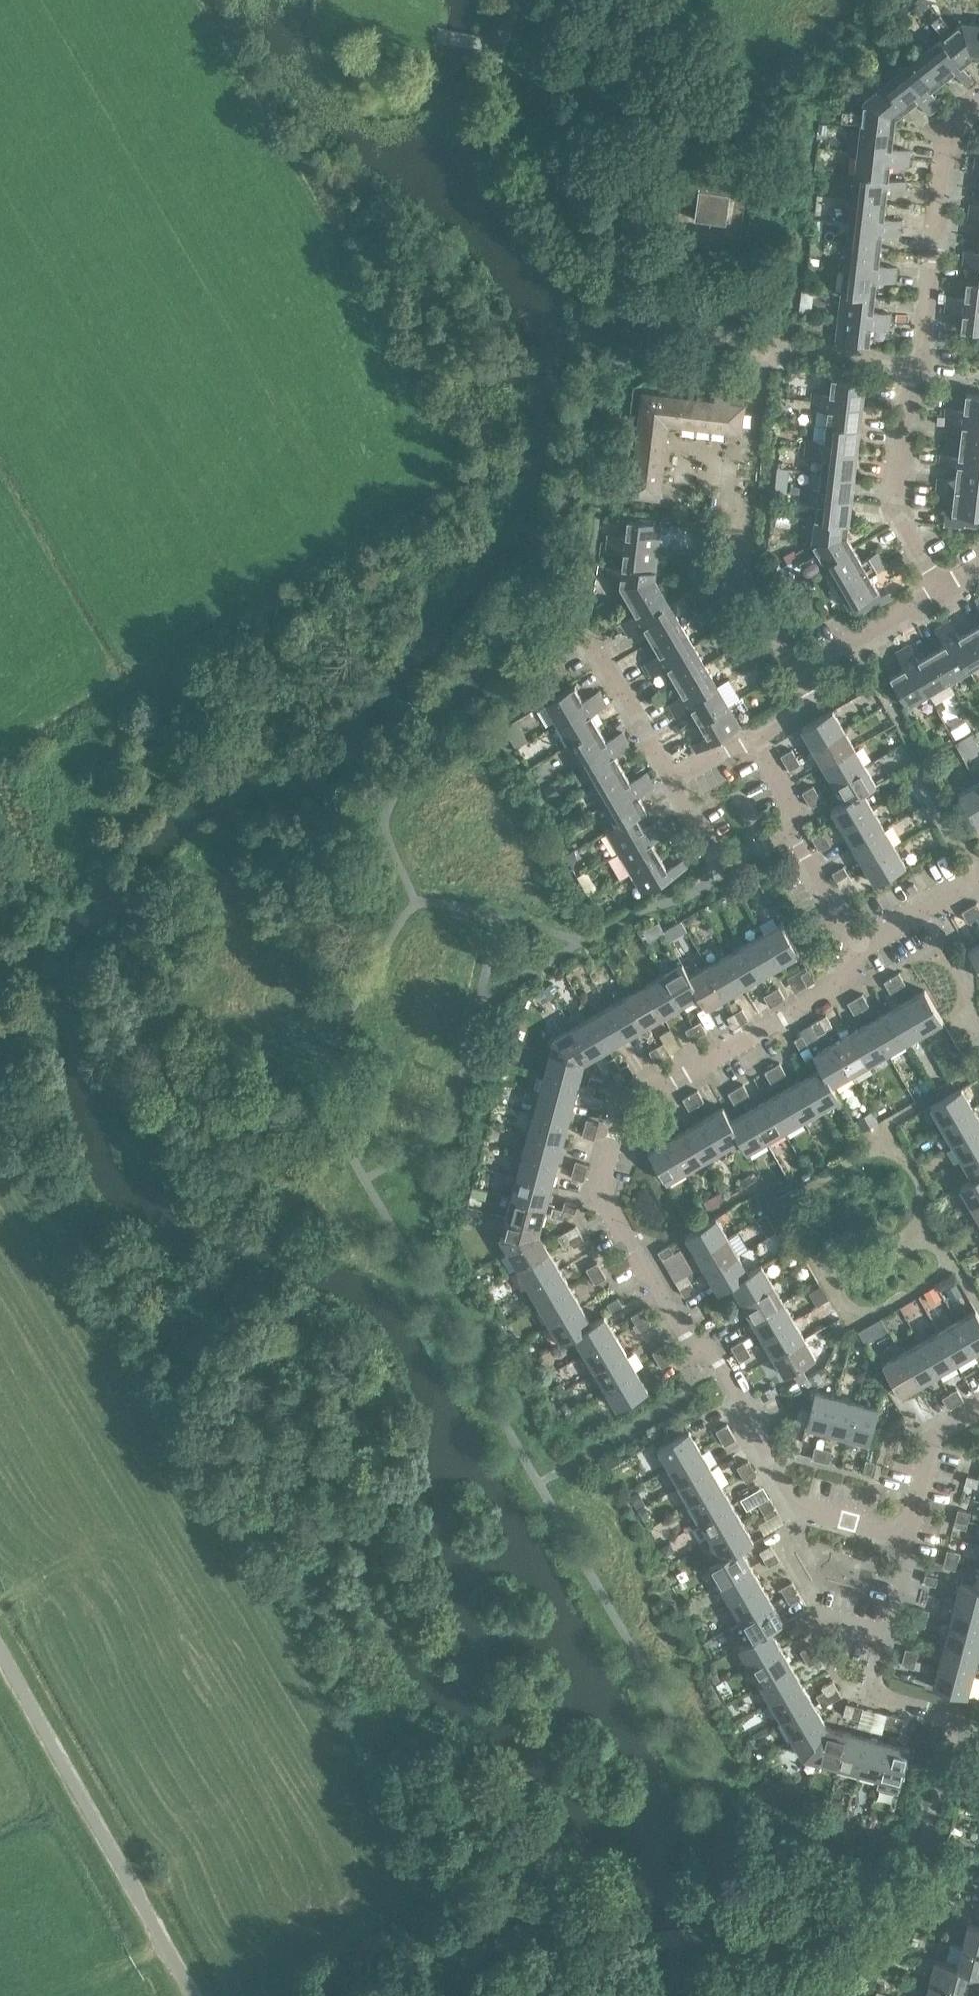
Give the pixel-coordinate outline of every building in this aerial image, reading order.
[(972,57),(963,22),(953,30),(941,15),(933,21),(945,35),(938,41),(970,82),(973,79),(962,65),(972,57)] [(963,22),(972,57),(978,58),(978,23),(963,22)] [(922,54),(943,79),(955,70),(966,84),(970,82),(938,41),(922,54)] [(930,89),(943,79),(922,54),(904,68),(935,108),(942,103),(930,89)] [(904,68),(887,82),(907,108),(918,99),(929,113),(935,108),(904,68)] [(896,117),(907,108),(887,82),(865,99),(896,117)] [(862,121),(861,128),(894,132),(896,117),(865,99),(863,112),(844,109),(843,119),(862,121)] [(859,151),(909,157),(910,149),(893,147),(894,132),(861,128),(859,151)] [(859,151),(856,178),(906,184),(906,180),(889,178),(891,162),(908,165),(909,157),(859,151)] [(818,161),(816,170),(824,171),(826,162),(818,161)] [(906,184),(856,178),(853,198),(886,201),(887,187),(905,189),(906,184)] [(726,223),(732,183),(700,179),(695,218),(726,223)] [(853,198),(851,221),(901,227),(901,219),(884,217),(886,201),(853,198)] [(970,203),(969,211),(978,212),(978,204),(970,203)] [(969,211),(969,218),(978,220),(978,212),(969,211)] [(901,227),(851,221),(848,245),(880,248),(882,232),(900,234),(901,227)] [(848,245),(845,268),(895,274),(896,266),(878,264),(880,248),(848,245)] [(964,257),(978,259),(978,251),(965,249),(964,257)] [(964,257),(963,266),(978,267),(978,259),(964,257)] [(895,274),(845,268),(842,291),(875,295),(876,279),(894,281),(895,274)] [(978,307),(978,285),(978,283),(966,281),(965,297),(947,295),(946,303),(978,307)] [(842,291),(840,314),(890,320),(891,312),(873,310),(875,295),(842,291)] [(946,303),(945,311),(963,313),(961,329),(978,332),(978,307),(946,303)] [(890,320),(840,314),(837,339),(869,343),(871,326),(889,328),(890,320)] [(812,399),(862,405),(865,380),(832,377),(830,393),(813,391),(812,399)] [(630,495),(659,498),(668,424),(741,433),(745,403),(730,402),(731,396),(714,394),(714,400),(642,391),(630,495)] [(978,419),(978,393),(966,392),(964,409),(946,407),(945,415),(978,419)] [(828,409),(826,425),(859,428),(862,405),(812,399),(811,407),(828,409)] [(945,415),(945,423),(962,425),(961,440),(978,442),(978,419),(945,415)] [(857,452),(859,428),(826,425),(824,440),(807,438),(806,446),(857,452)] [(961,440),(959,455),(941,453),(941,457),(978,462),(978,442),(961,440)] [(854,475),(857,452),(806,446),(805,454),(822,456),(820,471),(854,475)] [(941,457),(940,461),(958,463),(956,478),(938,476),(937,485),(978,490),(978,462),(941,457)] [(789,468),(777,467),(776,477),(788,479),(789,468)] [(801,493),(851,499),(854,475),(820,471),(819,487),(802,485),(801,493)] [(937,485),(936,493),(954,495),(952,511),(964,513),(963,524),(978,526),(978,516),(978,490),(937,485)] [(849,519),(851,499),(801,493),(800,501),(817,503),(816,515),(849,519)] [(847,535),(849,519),(816,515),(812,543),(847,535)] [(607,541),(658,547),(661,522),(627,518),(625,535),(608,533),(607,541)] [(822,559),(825,564),(855,547),(847,535),(812,543),(817,551),(800,560),(805,569),(822,559)] [(655,570),(658,547),(607,541),(606,548),(623,550),(621,566),(655,570)] [(825,564),(837,584),(882,558),(877,551),(862,560),(855,547),(825,564)] [(886,565),(882,558),(837,584),(849,605),(854,602),(860,612),(873,604),(868,595),(879,589),(870,574),(886,565)] [(655,570),(621,566),(604,564),(603,573),(620,576),(619,585),(627,599),(657,581),(654,578),(655,570)] [(669,602),(657,581),(627,599),(636,613),(616,624),(620,631),(624,629),(669,602)] [(605,596),(595,602),(600,612),(611,606),(605,596)] [(681,623),(669,602),(624,629),(628,636),(644,626),(652,640),(681,623)] [(978,663),(978,641),(972,628),(959,635),(950,620),(943,624),(969,668),(978,663)] [(693,643),(681,623),(652,640),(660,653),(644,662),(648,669),(693,643)] [(949,680),(969,668),(943,624),(937,628),(946,643),(932,651),(949,680)] [(705,663),(693,643),(648,669),(652,676),(668,667),(676,680),(705,663)] [(929,692),(949,680),(932,651),(919,659),(910,644),(903,648),(929,692)] [(929,692),(903,648),(896,651),(905,667),(890,676),(907,705),(929,692)] [(717,684),(705,663),(676,680),(684,694),(668,703),(672,710),(717,684)] [(729,704),(717,684),(672,710),(677,716),(692,708),(700,721),(729,704)] [(546,702),(558,723),(602,697),(598,691),(583,699),(575,685),(546,702)] [(570,743),(599,726),(591,713),(606,704),(602,697),(558,723),(570,743)] [(741,725),(729,704),(700,721),(707,734),(692,744),(697,751),(741,725)] [(801,727),(813,748),(845,730),(833,709),(801,727)] [(570,743),(581,764),(626,738),(622,731),(607,739),(599,726),(570,743)] [(856,748),(845,730),(813,748),(824,766),(856,748)] [(963,737),(973,752),(978,749),(978,744),(972,731),(963,737)] [(626,738),(581,764),(593,784),(623,767),(615,753),(630,745),(626,738)] [(781,755),(785,762),(797,756),(792,748),(781,755)] [(824,766),(834,784),(866,765),(856,748),(824,766)] [(785,762),(789,770),(801,763),(797,756),(785,762)] [(834,784),(844,800),(845,802),(864,792),(877,784),(866,765),(834,784)] [(593,784),(605,804),(650,778),(646,771),(631,780),(623,767),(593,784)] [(605,804),(617,825),(618,826),(637,815),(648,809),(639,794),(654,785),(650,778),(605,804)] [(977,782),(959,792),(977,823),(978,822),(978,786),(977,782)] [(802,791),(806,799),(818,792),(813,785),(802,791)] [(806,799),(811,806),(822,800),(818,792),(806,799)] [(845,802),(844,800),(832,807),(844,828),(875,810),(864,792),(845,802)] [(885,827),(875,810),(844,828),(854,845),(885,827)] [(606,831),(618,851),(663,826),(659,819),(644,827),(637,815),(618,826),(617,825),(606,831)] [(618,851),(630,872),(660,855),(652,841),(667,832),(663,826),(618,851)] [(895,846),(885,827),(854,845),(864,864),(895,846)] [(811,835),(815,843),(827,836),(822,828),(811,835)] [(831,844),(830,842),(827,836),(815,843),(819,850),(831,844)] [(895,846),(864,864),(875,882),(906,864),(895,846)] [(667,868),(660,855),(630,872),(643,893),(687,868),(682,860),(667,868)] [(832,872),(837,879),(848,873),(843,865),(832,872)] [(577,875),(589,896),(599,891),(586,869),(577,875)] [(837,879),(841,887),(852,880),(848,873),(837,879)] [(914,883),(907,886),(911,893),(918,889),(914,883)] [(969,906),(976,917),(978,916),(978,905),(977,902),(969,906)] [(976,917),(969,906),(962,911),(969,922),(976,917)] [(781,922),(762,933),(780,964),(799,952),(781,922)] [(762,974),(780,964),(762,933),(744,943),(762,974)] [(968,948),(978,967),(978,942),(968,948)] [(744,984),(762,974),(744,943),(726,954),(744,984)] [(726,954),(709,964),(727,995),(744,984),(726,954)] [(682,962),(662,974),(680,1005),(698,994),(688,976),(689,975),(682,962)] [(706,1007),(727,995),(709,964),(689,975),(688,976),(698,994),(706,1007)] [(800,971),(808,984),(815,980),(807,966),(800,971)] [(899,972),(891,976),(898,988),(906,984),(899,972)] [(662,974),(644,985),(662,1015),(680,1005),(662,974)] [(898,988),(891,976),(884,980),(891,992),(898,988)] [(548,985),(538,991),(540,994),(542,997),(546,998),(550,996),(553,995),(548,985)] [(625,996),(643,1026),(662,1015),(644,985),(625,996)] [(779,986),(771,990),(778,1001),(786,997),(779,986)] [(925,989),(909,999),(926,1029),(943,1020),(925,989)] [(778,1001),(771,990),(763,995),(770,1006),(778,1001)] [(863,993),(855,997),(862,1009),(869,1004),(863,993)] [(607,1006),(625,1037),(643,1026),(625,996),(607,1006)] [(862,1009),(855,997),(848,1001),(854,1013),(862,1009)] [(890,1009),(908,1040),(926,1029),(909,999),(890,1009)] [(589,1016),(607,1047),(625,1037),(607,1006),(589,1016)] [(743,1007),(735,1011),(741,1022),(749,1018),(743,1007)] [(890,1009),(871,1020),(889,1051),(908,1040),(890,1009)] [(727,1016),(733,1027),(741,1022),(735,1011),(727,1016)] [(826,1013),(819,1018),(825,1030),(833,1025),(826,1013)] [(570,1027),(588,1058),(607,1047),(589,1016),(570,1027)] [(819,1018),(811,1022),(818,1034),(825,1030),(819,1018)] [(701,1019),(693,1024),(700,1035),(708,1031),(701,1019)] [(889,1051),(871,1020),(852,1031),(869,1062),(889,1051)] [(700,1035),(693,1024),(686,1028),(693,1040),(700,1035)] [(549,1057),(584,1066),(585,1060),(588,1058),(570,1027),(555,1036),(549,1057)] [(852,1031),(834,1041),(852,1072),(869,1062),(852,1031)] [(794,1038),(801,1049),(809,1045),(802,1033),(794,1038)] [(665,1041),(657,1045),(664,1057),(671,1052),(665,1041)] [(832,1083),(852,1072),(834,1041),(814,1053),(821,1067),(831,1084),(832,1083)] [(657,1045),(649,1050),(656,1061),(664,1057),(657,1045)] [(606,1061),(619,1083),(627,1078),(621,1067),(614,1056),(606,1061)] [(544,1075),(579,1085),(584,1066),(549,1057),(544,1075)] [(780,1062),(773,1066),(779,1077),(787,1073),(780,1062)] [(628,1063),(621,1067),(627,1078),(635,1074),(628,1063)] [(779,1077),(773,1066),(765,1070),(771,1082),(779,1077)] [(800,1079),(818,1109),(840,1097),(832,1083),(831,1084),(821,1067),(800,1079)] [(539,1096),(573,1105),(579,1085),(544,1075),(539,1096)] [(588,1083),(595,1085),(600,1087),(602,1078),(590,1075),(588,1083)] [(800,1079),(783,1088),(801,1119),(818,1109),(800,1079)] [(743,1083),(736,1087),(742,1098),(750,1094),(743,1083)] [(593,1094),(605,1098),(608,1089),(600,1087),(595,1085),(593,1094)] [(742,1098),(736,1087),(728,1091),(735,1102),(742,1098)] [(962,1087),(931,1105),(942,1125),(974,1107),(962,1087)] [(698,1088),(691,1093),(697,1104),(705,1100),(698,1088)] [(768,1098),(785,1128),(801,1119),(783,1088),(768,1098)] [(697,1104),(691,1093),(683,1097),(690,1109),(697,1104)] [(568,1125),(573,1105),(539,1096),(533,1116),(568,1125)] [(768,1098),(749,1108),(767,1139),(785,1128),(768,1098)] [(724,1106),(703,1118),(721,1148),(739,1138),(741,1136),(731,1119),(724,1106)] [(954,1144),(978,1130),(978,1116),(974,1107),(942,1125),(954,1144)] [(741,1136),(739,1138),(747,1151),(767,1139),(749,1108),(731,1119),(741,1136)] [(661,1109),(654,1114),(660,1126),(668,1121),(661,1109)] [(857,1118),(863,1129),(878,1121),(872,1110),(857,1118)] [(660,1126),(654,1114),(646,1118),(652,1130),(660,1126)] [(568,1125),(533,1116),(528,1135),(562,1145),(568,1125)] [(587,1118),(584,1127),(597,1130),(599,1122),(587,1118)] [(721,1148),(703,1118),(688,1127),(705,1157),(721,1148)] [(597,1130),(584,1127),(582,1135),(594,1138),(597,1130)] [(688,1127),(670,1138),(687,1168),(705,1157),(688,1127)] [(954,1144),(964,1162),(978,1153),(978,1130),(954,1144)] [(562,1145),(528,1135),(523,1156),(557,1165),(562,1145)] [(687,1168),(670,1138),(648,1150),(666,1180),(687,1168)] [(973,1178),(974,1180),(978,1177),(978,1153),(964,1162),(973,1178)] [(557,1165),(523,1156),(517,1176),(552,1185),(557,1165)] [(575,1160),(573,1168),(586,1172),(588,1163),(575,1160)] [(586,1172),(573,1168),(571,1177),(584,1180),(586,1172)] [(740,1179),(744,1185),(753,1179),(749,1173),(740,1179)] [(552,1185),(517,1176),(512,1197),(546,1206),(552,1185)] [(973,1178),(960,1185),(972,1205),(978,1201),(978,1177),(974,1180),(973,1178)] [(506,1217),(540,1227),(546,1206),(512,1197),(506,1217)] [(562,1209),(565,1210),(574,1212),(577,1203),(565,1200),(562,1209)] [(563,1218),(565,1210),(562,1209),(552,1207),(550,1215),(563,1218)] [(511,1254),(541,1237),(539,1233),(540,1227),(506,1217),(501,1237),(511,1254)] [(685,1235),(696,1254),(727,1236),(716,1217),(685,1235)] [(580,1232),(576,1225),(566,1231),(570,1238),(580,1232)] [(567,1246),(573,1243),(570,1238),(566,1231),(560,1234),(562,1239),(567,1246)] [(570,1238),(573,1243),(575,1246),(585,1240),(580,1232),(570,1238)] [(696,1254),(707,1272),(737,1253),(727,1236),(696,1254)] [(521,1272),(551,1254),(541,1237),(511,1254),(521,1272)] [(674,1252),(669,1244),(658,1250),(663,1259),(674,1252)] [(749,1273),(748,1271),(737,1253),(707,1272),(718,1291),(731,1283),(749,1273)] [(551,1254),(521,1272),(530,1288),(560,1270),(551,1254)] [(586,1268),(590,1275),(602,1268),(597,1261),(586,1268)] [(761,1263),(748,1271),(749,1273),(731,1283),(742,1302),(773,1283),(761,1263)] [(595,1283),(606,1276),(602,1268),(590,1275),(595,1283)] [(560,1270),(530,1288),(540,1305),(570,1287),(560,1270)] [(675,1280),(680,1288),(691,1281),(686,1274),(675,1280)] [(680,1288),(684,1296),(695,1289),(691,1281),(680,1288)] [(742,1302),(753,1319),(784,1301),(773,1283),(742,1302)] [(570,1287),(540,1305),(551,1323),(581,1305),(570,1287)] [(623,1305),(618,1297),(607,1303),(611,1311),(623,1305)] [(753,1319),(764,1337),(794,1319),(784,1301),(753,1319)] [(710,1309),(714,1317),(725,1310),(721,1303),(710,1309)] [(592,1324),(591,1323),(581,1305),(551,1323),(562,1342),(575,1335),(592,1324)] [(631,1315),(636,1322),(646,1316),(642,1308),(631,1315)] [(953,1322),(971,1353),(978,1349),(978,1315),(976,1309),(953,1322)] [(725,1310),(714,1317),(719,1324),(729,1317),(725,1310)] [(604,1315),(591,1323),(592,1324),(575,1335),(586,1354),(616,1336),(604,1315)] [(646,1316),(636,1322),(640,1330),(651,1324),(646,1316)] [(881,1317),(858,1330),(865,1342),(888,1329),(881,1317)] [(764,1337),(775,1356),(806,1337),(794,1319),(764,1337)] [(953,1364),(971,1353),(953,1322),(935,1333),(953,1364)] [(936,1374),(953,1364),(935,1333),(918,1343),(936,1374)] [(616,1336),(586,1354),(596,1372),(626,1354),(616,1336)] [(806,1337),(775,1356),(786,1374),(817,1356),(806,1337)] [(731,1345),(736,1353),(747,1346),(742,1339),(731,1345)] [(902,1352),(920,1383),(936,1374),(918,1343),(902,1352)] [(653,1351),(657,1359),(668,1352),(664,1345),(653,1351)] [(747,1346),(736,1353),(740,1361),(751,1354),(747,1346)] [(668,1352),(657,1359),(661,1366),(673,1360),(668,1352)] [(901,1394),(920,1383),(902,1352),(883,1363),(901,1394)] [(626,1354),(596,1372),(606,1389),(637,1372),(626,1354)] [(637,1372),(606,1389),(617,1408),(647,1390),(637,1372)] [(759,1393),(764,1401),(775,1395),(770,1386),(759,1393)] [(958,1389),(950,1393),(957,1404),(964,1399),(958,1389)] [(806,1425),(828,1430),(837,1396),(815,1390),(806,1425)] [(957,1404),(950,1393),(943,1397),(949,1408),(957,1404)] [(828,1430),(849,1436),(858,1401),(837,1396),(828,1430)] [(879,1407),(858,1401),(849,1436),(870,1441),(879,1407)] [(901,1421),(913,1424),(916,1416),(903,1413),(901,1421)] [(716,1429),(720,1436),(731,1430),(726,1423),(716,1429)] [(670,1466),(701,1448),(689,1429),(659,1446),(670,1466)] [(731,1430),(720,1436),(725,1444),(735,1438),(731,1430)] [(812,1458),(820,1460),(823,1447),(815,1445),(812,1458)] [(832,1449),(823,1447),(820,1460),(829,1462),(832,1449)] [(670,1466),(680,1484),(711,1466),(701,1448),(670,1466)] [(737,1466),(741,1473),(752,1467),(748,1459),(737,1466)] [(863,1472),(872,1474),(875,1461),(867,1459),(863,1472)] [(711,1466),(680,1484),(691,1502),(721,1484),(711,1466)] [(746,1481),(757,1475),(752,1467),(741,1473),(746,1481)] [(965,1483),(977,1487),(978,1480),(978,1478),(967,1475),(965,1483)] [(691,1502),(701,1520),(732,1503),(721,1484),(691,1502)] [(758,1502),(763,1510),(774,1503),(769,1496),(758,1502)] [(701,1520),(712,1539),(742,1521),(732,1503),(701,1520)] [(774,1503),(763,1510),(767,1517),(778,1511),(774,1503)] [(958,1508),(956,1517),(968,1520),(971,1511),(958,1508)] [(968,1520),(956,1517),(954,1525),(966,1528),(968,1520)] [(742,1521),(712,1539),(722,1557),(740,1546),(741,1548),(754,1541),(742,1521)] [(760,1551),(764,1559),(775,1552),(771,1545),(760,1551)] [(752,1566),(741,1548),(740,1546),(722,1557),(710,1564),(721,1584),(752,1566)] [(948,1549),(945,1558),(958,1561),(960,1553),(948,1549)] [(775,1552),(764,1559),(769,1566),(780,1560),(775,1552)] [(945,1558),(943,1566),(956,1569),(958,1561),(945,1558)] [(721,1584),(732,1602),(762,1584),(752,1566),(721,1584)] [(925,1574),(923,1582),(936,1585),(938,1577),(925,1574)] [(781,1587),(785,1595),(796,1588),(792,1581),(781,1587)] [(954,1606),(978,1613),(978,1587),(975,1586),(961,1582),(954,1606)] [(762,1584),(732,1602),(742,1620),(773,1603),(762,1584)] [(796,1588),(785,1595),(790,1602),(801,1596),(796,1588)] [(773,1603),(742,1620),(752,1638),(753,1639),(770,1629),(784,1622),(773,1603)] [(950,1625),(978,1633),(978,1613),(954,1606),(950,1625)] [(930,1610),(917,1607),(915,1616),(927,1619),(930,1610)] [(795,1615),(784,1622),(788,1630),(800,1623),(795,1615)] [(925,1628),(927,1619),(915,1616),(912,1624),(925,1628)] [(978,1651),(978,1633),(950,1625),(944,1645),(978,1654),(978,1651)] [(753,1639),(752,1638),(739,1646),(751,1667),(782,1649),(770,1629),(753,1639)] [(800,1650),(804,1658),(816,1651),(811,1644),(800,1650)] [(944,1645),(939,1666),(973,1674),(978,1654),(944,1645)] [(904,1656),(917,1660),(919,1652),(906,1648),(904,1656)] [(751,1667),(762,1685),(792,1667),(782,1649),(751,1667)] [(816,1651),(804,1658),(809,1665),(820,1659),(816,1651)] [(914,1668),(917,1660),(904,1656),(902,1665),(914,1668)] [(967,1696),(973,1674),(939,1666),(933,1687),(967,1696)] [(762,1685),(772,1704),(803,1686),(792,1667),(762,1685)] [(817,1695),(820,1700),(838,1689),(833,1680),(822,1687),(824,1691),(817,1695)] [(772,1704),(783,1721),(814,1703),(803,1686),(772,1704)] [(838,1689),(820,1700),(823,1706),(842,1695),(838,1689)] [(852,1717),(856,1704),(847,1702),(844,1715),(852,1717)] [(783,1721),(792,1738),(823,1720),(814,1703),(783,1721)] [(864,1707),(856,1704),(852,1717),(861,1719),(864,1707)] [(893,1728),(896,1716),(888,1713),(884,1725),(893,1728)] [(905,1718),(896,1716),(893,1728),(901,1730),(905,1718)] [(803,1757),(822,1762),(831,1727),(827,1726),(823,1720),(792,1738),(803,1757)] [(822,1762),(840,1767),(850,1732),(831,1727),(822,1762)] [(840,1767),(860,1772),(870,1738),(850,1732),(840,1767)] [(860,1772),(879,1777),(888,1743),(870,1738),(860,1772)] [(910,1749),(888,1743),(879,1777),(901,1783),(910,1749)] [(970,1920),(964,1943),(978,1947),(978,1923),(970,1920)] [(958,1964),(958,1965),(978,1971),(978,1947),(964,1943),(952,1940),(946,1961),(958,1964)] [(958,1965),(958,1964),(946,1961),(936,1958),(930,1981),(965,1990),(968,1980),(976,1982),(976,1984),(978,1985),(978,1971),(958,1965)] [(965,1990),(930,1981),(926,1995),(964,1995),(965,1990)]
